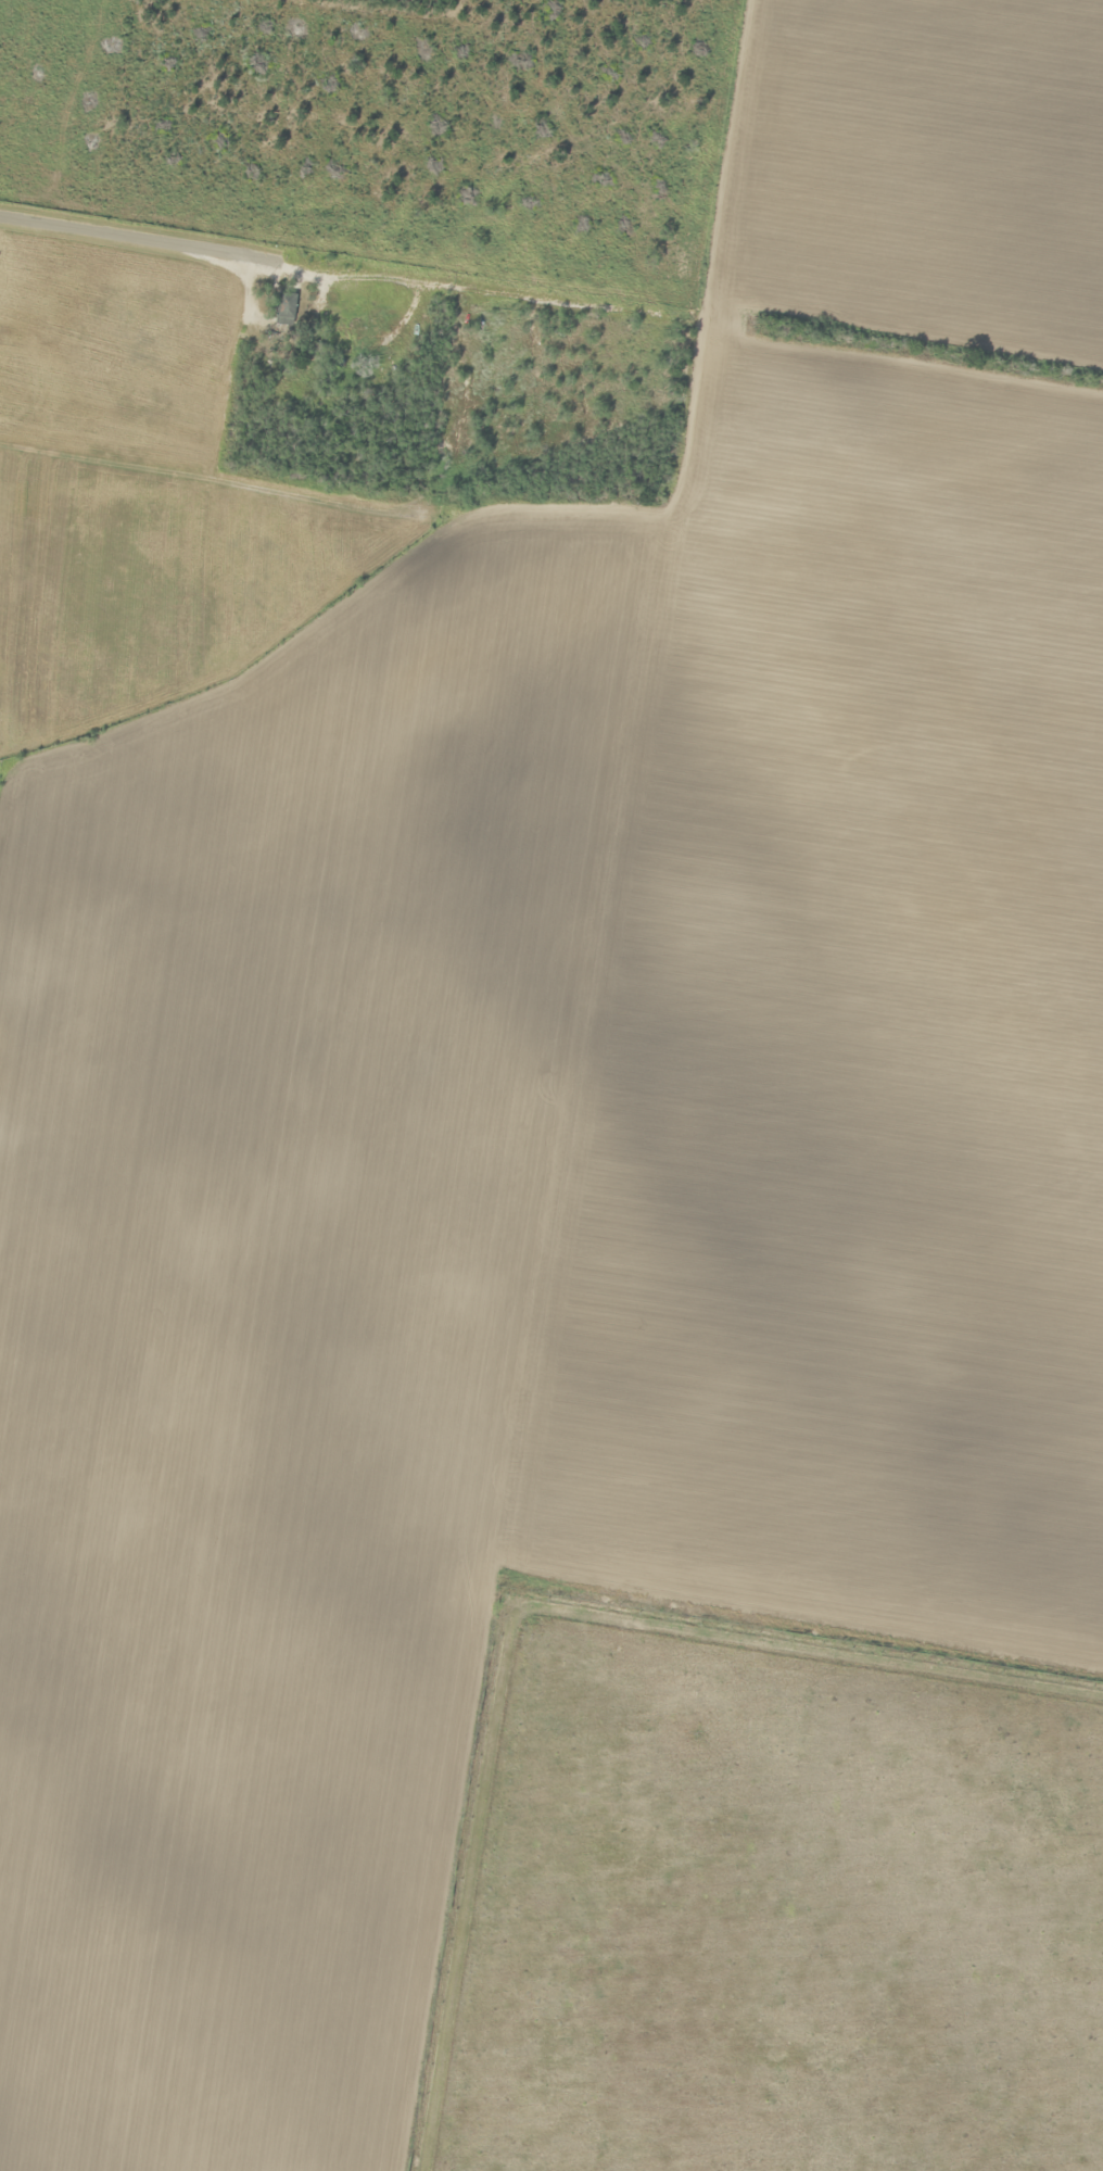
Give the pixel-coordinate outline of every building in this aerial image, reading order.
[(272,324),(290,327),(296,296),(278,293),(272,324)]
